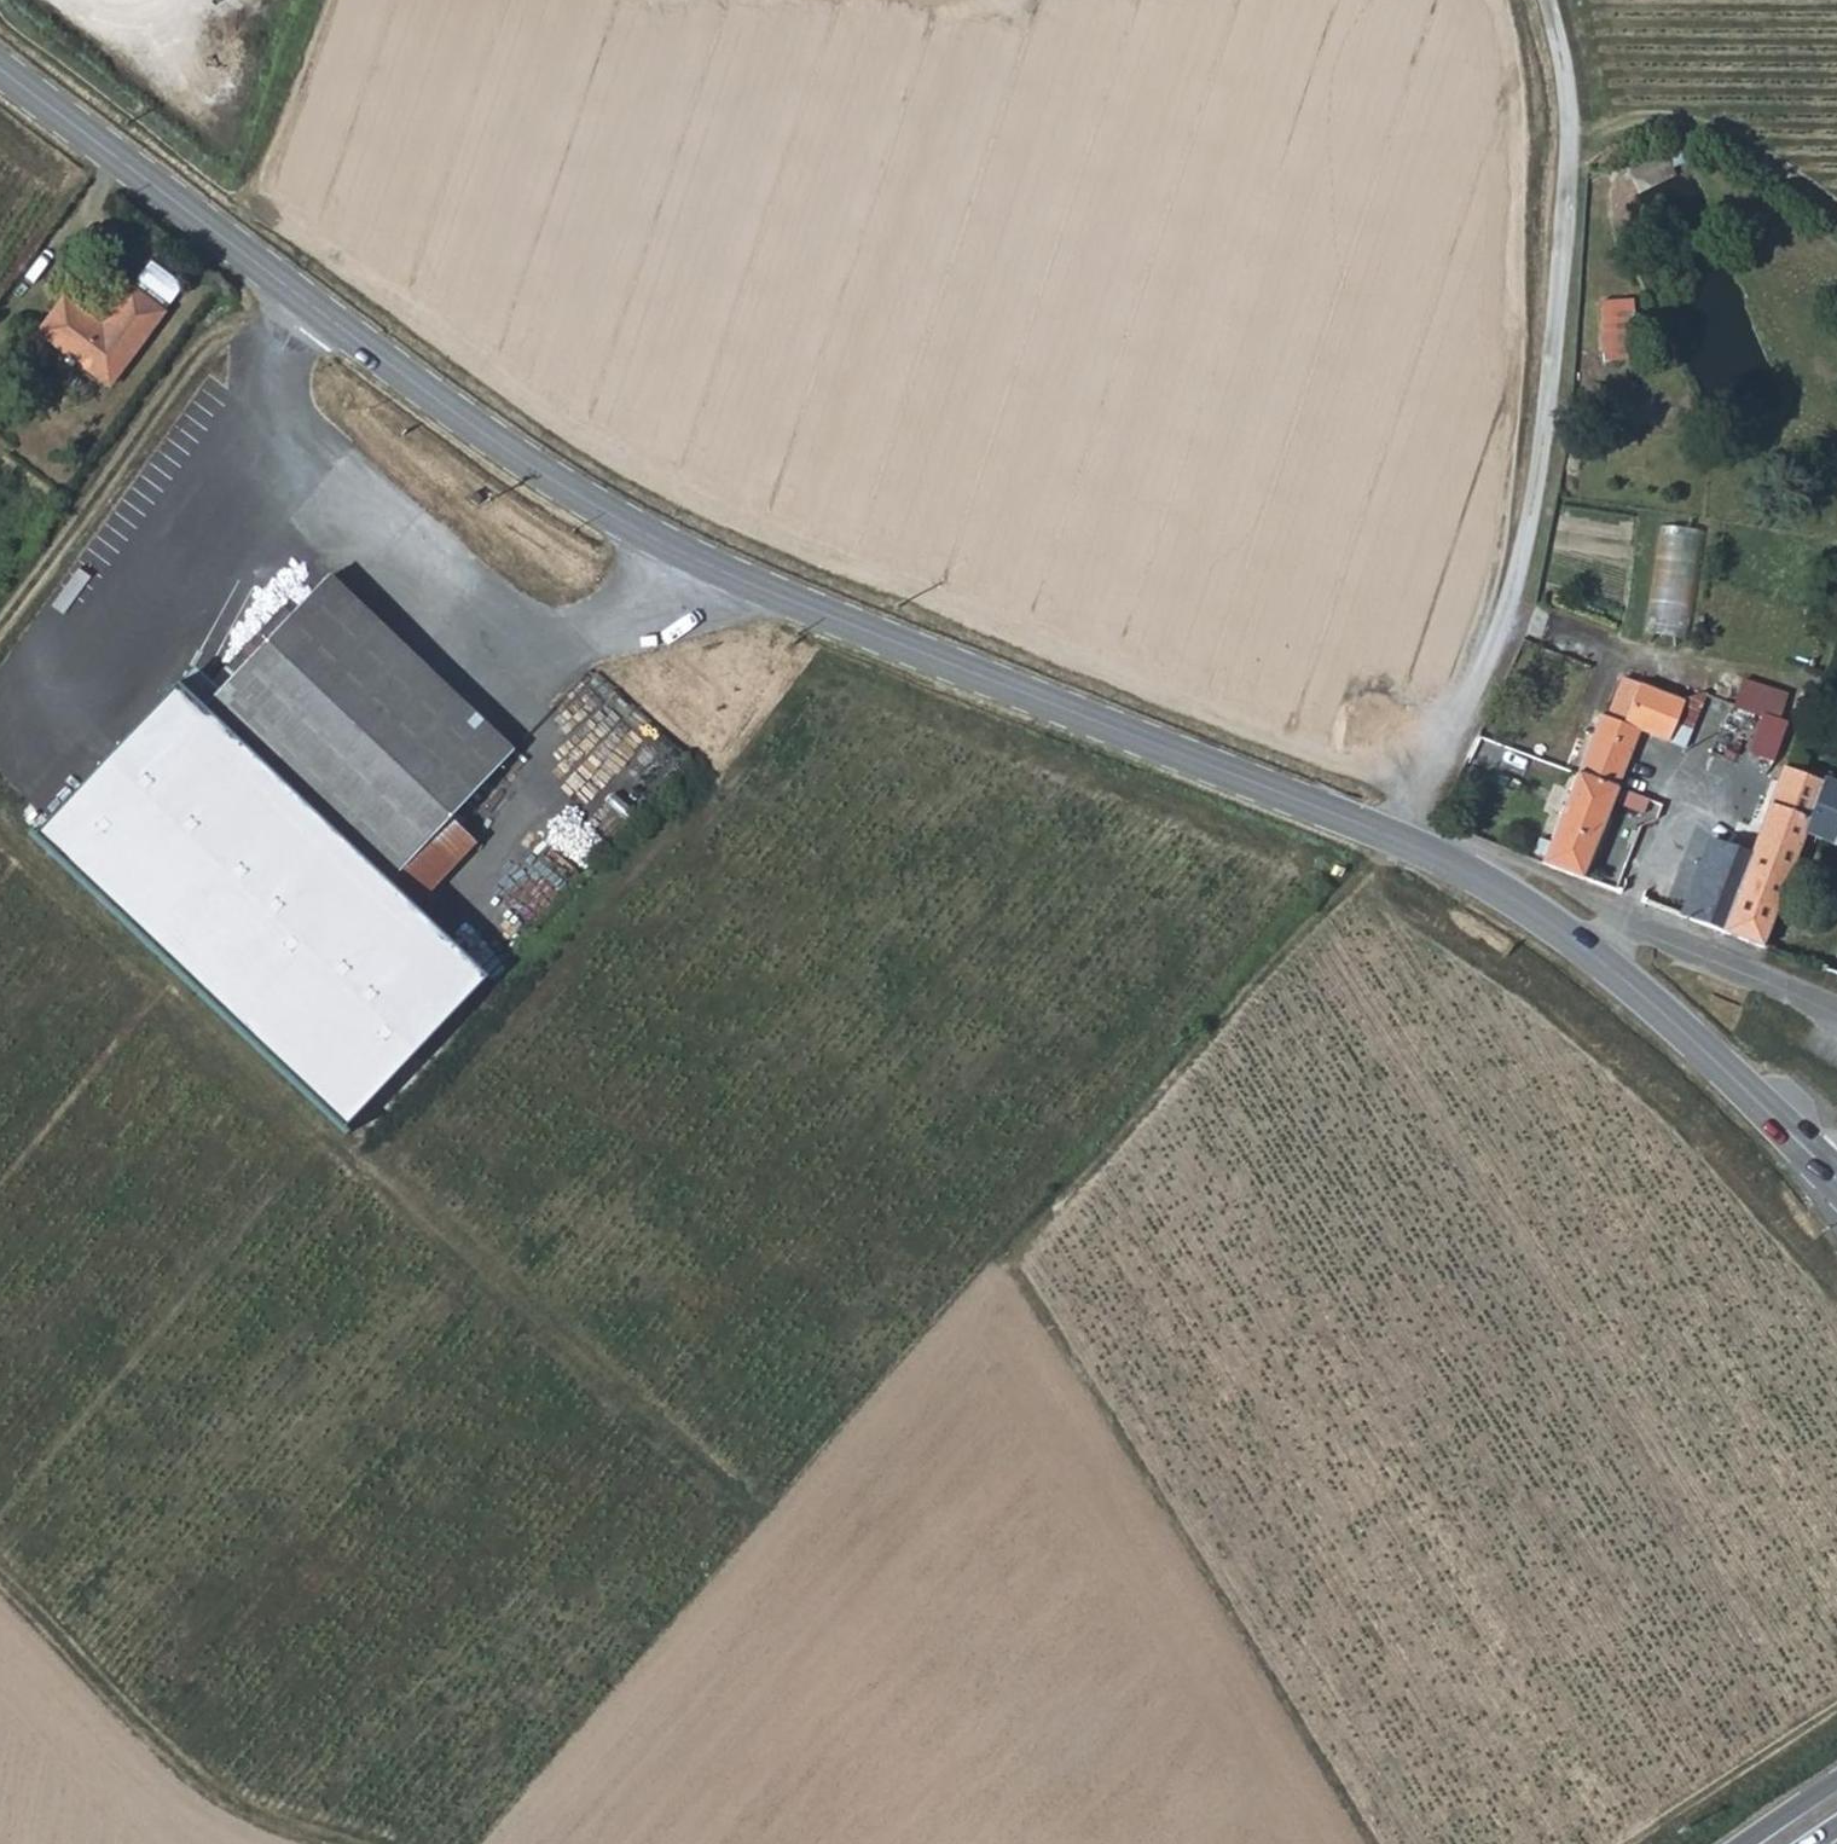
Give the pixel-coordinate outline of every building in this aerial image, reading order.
[(139,281),(174,302),(186,281),(151,261),(139,281)] [(128,286),(100,324),(62,295),(36,329),(107,385),(162,312),(128,286)] [(1626,361),(1626,300),(1593,299),(1593,360),(1626,361)] [(1657,525),(1647,635),(1689,639),(1699,529),(1657,525)] [(510,752),(325,576),(199,707),(386,884),(510,752)] [(1709,690),(1683,698),(1629,675),(1616,717),(1646,729),(1691,746),(1709,690)] [(1765,736),(1770,738),(1785,744),(1793,721),(1773,713),(1765,736)] [(1609,714),(1590,755),(1598,756),(1599,754),(1603,744),(1608,734),(1611,728),(1607,726),(1613,715),(1609,714)] [(1611,728),(1608,734),(1640,746),(1646,729),(1616,717),(1613,715),(1607,726),(1611,728)] [(1635,757),(1640,746),(1608,734),(1603,744),(1635,757)] [(1785,744),(1770,738),(1764,756),(1778,762),(1785,744)] [(1632,767),(1635,757),(1603,744),(1599,754),(1632,767)] [(1625,783),(1632,767),(1599,754),(1598,756),(1590,755),(1584,767),(1625,783)] [(1584,767),(1566,812),(1607,829),(1625,783),(1584,767)] [(1828,781),(1790,767),(1776,807),(1814,822),(1828,781)] [(1808,836),(1836,847),(1836,780),(1830,778),(1828,781),(1814,822),(1808,836)] [(1717,839),(1703,875),(1745,892),(1752,872),(1790,887),(1808,836),(1814,822),(1776,807),(1759,854),(1717,839)] [(1607,829),(1566,812),(1545,864),(1587,880),(1607,829)] [(1728,934),(1768,949),(1790,887),(1752,872),(1745,892),(1728,934)] [(1688,918),(1728,934),(1745,892),(1703,875),(1688,918)]
